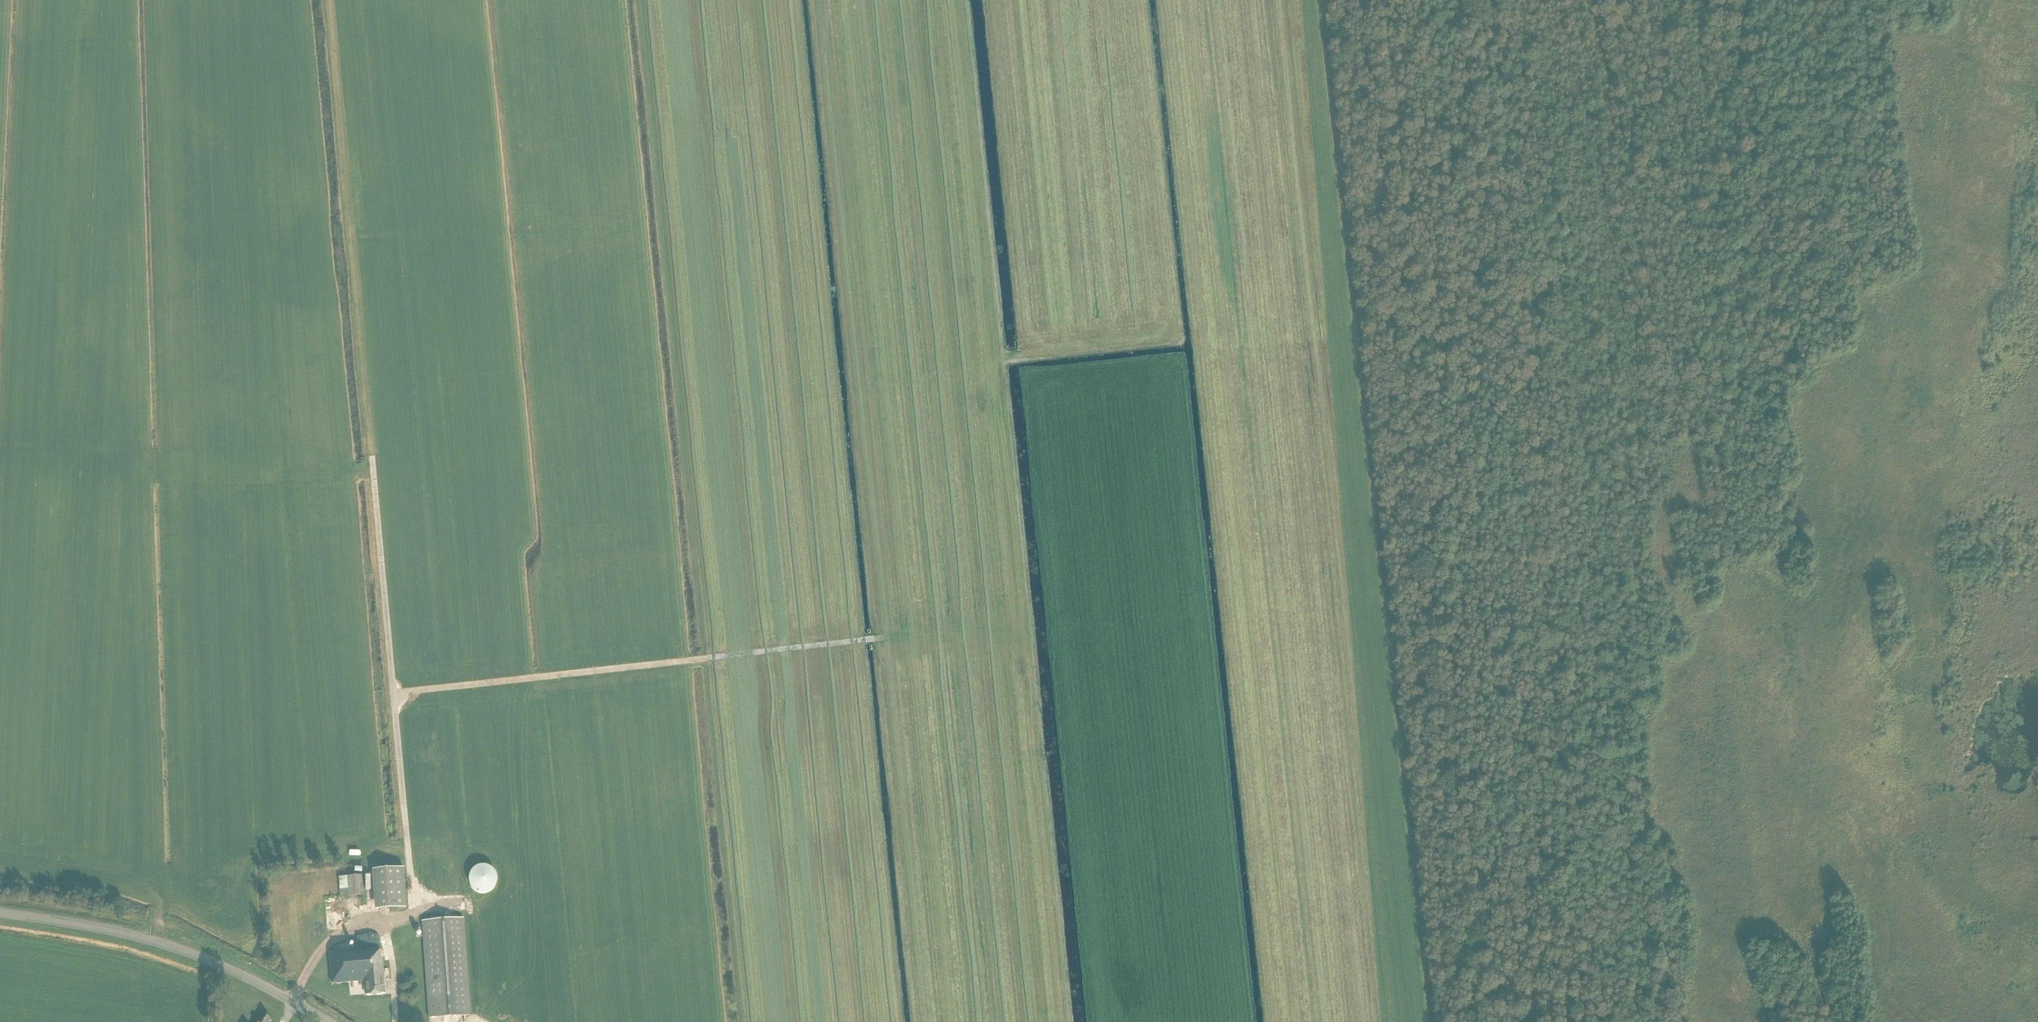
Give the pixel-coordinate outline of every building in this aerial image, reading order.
[(471,887),(474,890),(478,892),(483,893),(488,892),(492,890),(495,887),(497,882),(497,877),(496,872),(492,868),(488,865),(482,865),(477,866),(473,868),(470,872),(469,877),(469,882),(471,887)] [(406,907),(403,867),(372,869),(374,909),(406,907)] [(349,896),(364,894),(362,874),(347,875),(349,896)] [(428,1017),(470,1014),(463,917),(422,920),(428,1017)] [(380,947),(354,949),(329,951),(331,983),(364,980),(364,981),(365,981),(366,995),(384,994),(383,989),(384,988),(383,979),(384,979),(382,955),(380,956),(380,947)] [(262,1013),(257,1021),(270,1021),(269,1021),(270,1018),(262,1013)]
